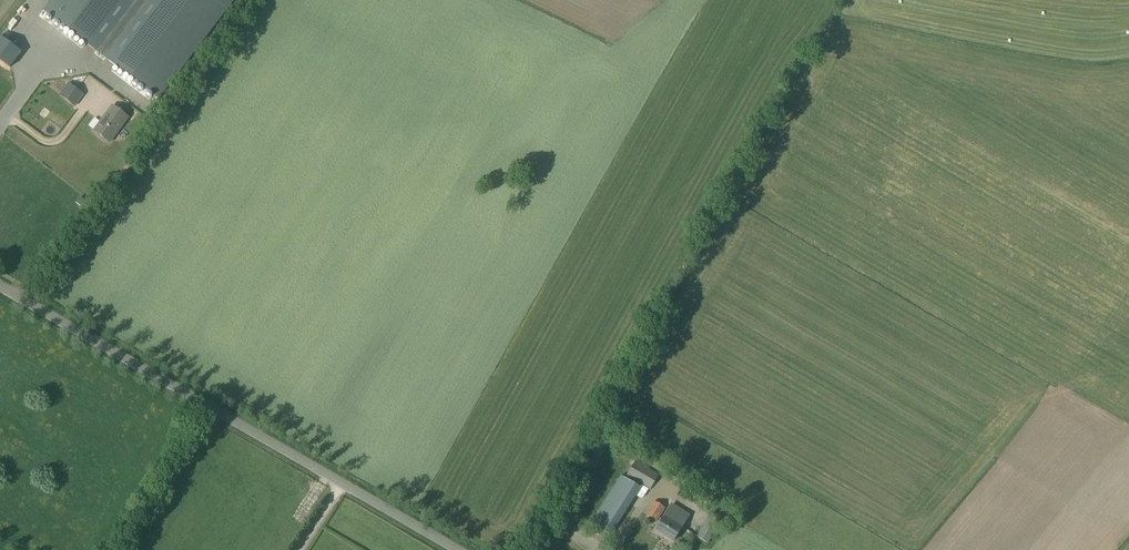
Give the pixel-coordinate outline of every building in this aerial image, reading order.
[(234,0),(51,0),(43,11),(158,99),(234,0)] [(73,105),(81,94),(68,84),(59,95),(73,105)] [(112,107),(94,130),(109,142),(127,118),(112,107)] [(635,460),(626,475),(649,489),(659,474),(635,460)] [(619,474),(589,521),(609,534),(639,487),(619,474)] [(654,500),(645,514),(658,521),(666,508),(654,500)] [(711,510),(696,535),(707,542),(719,523),(723,517),(721,516),(711,510)] [(566,523),(570,515),(562,511),(558,519),(566,523)] [(663,517),(655,530),(673,541),(681,529),(681,528),(664,517),(663,517)] [(560,533),(558,539),(569,542),(571,537),(560,533)]
